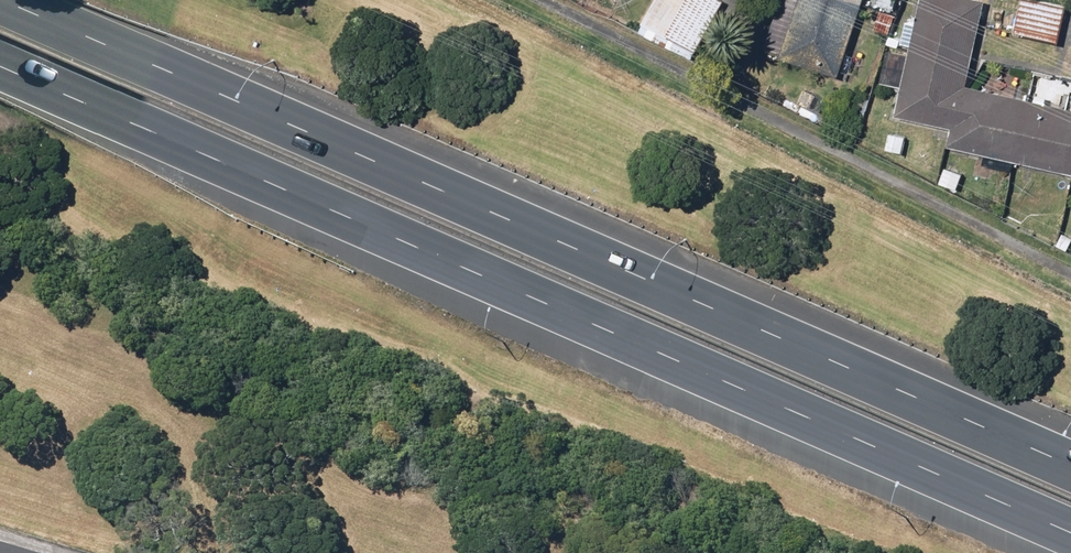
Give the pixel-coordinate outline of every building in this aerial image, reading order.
[(720,0),(656,0),(638,32),(690,61),(722,1),(720,0)] [(777,60),(841,80),(866,0),(796,0),(777,60)] [(965,87),(982,5),(960,0),(919,0),(894,119),(953,131),(949,148),(1070,174),(1070,109),(965,87)] [(1040,0),(1019,0),(1011,34),(1059,46),(1068,7),(1040,0)]
